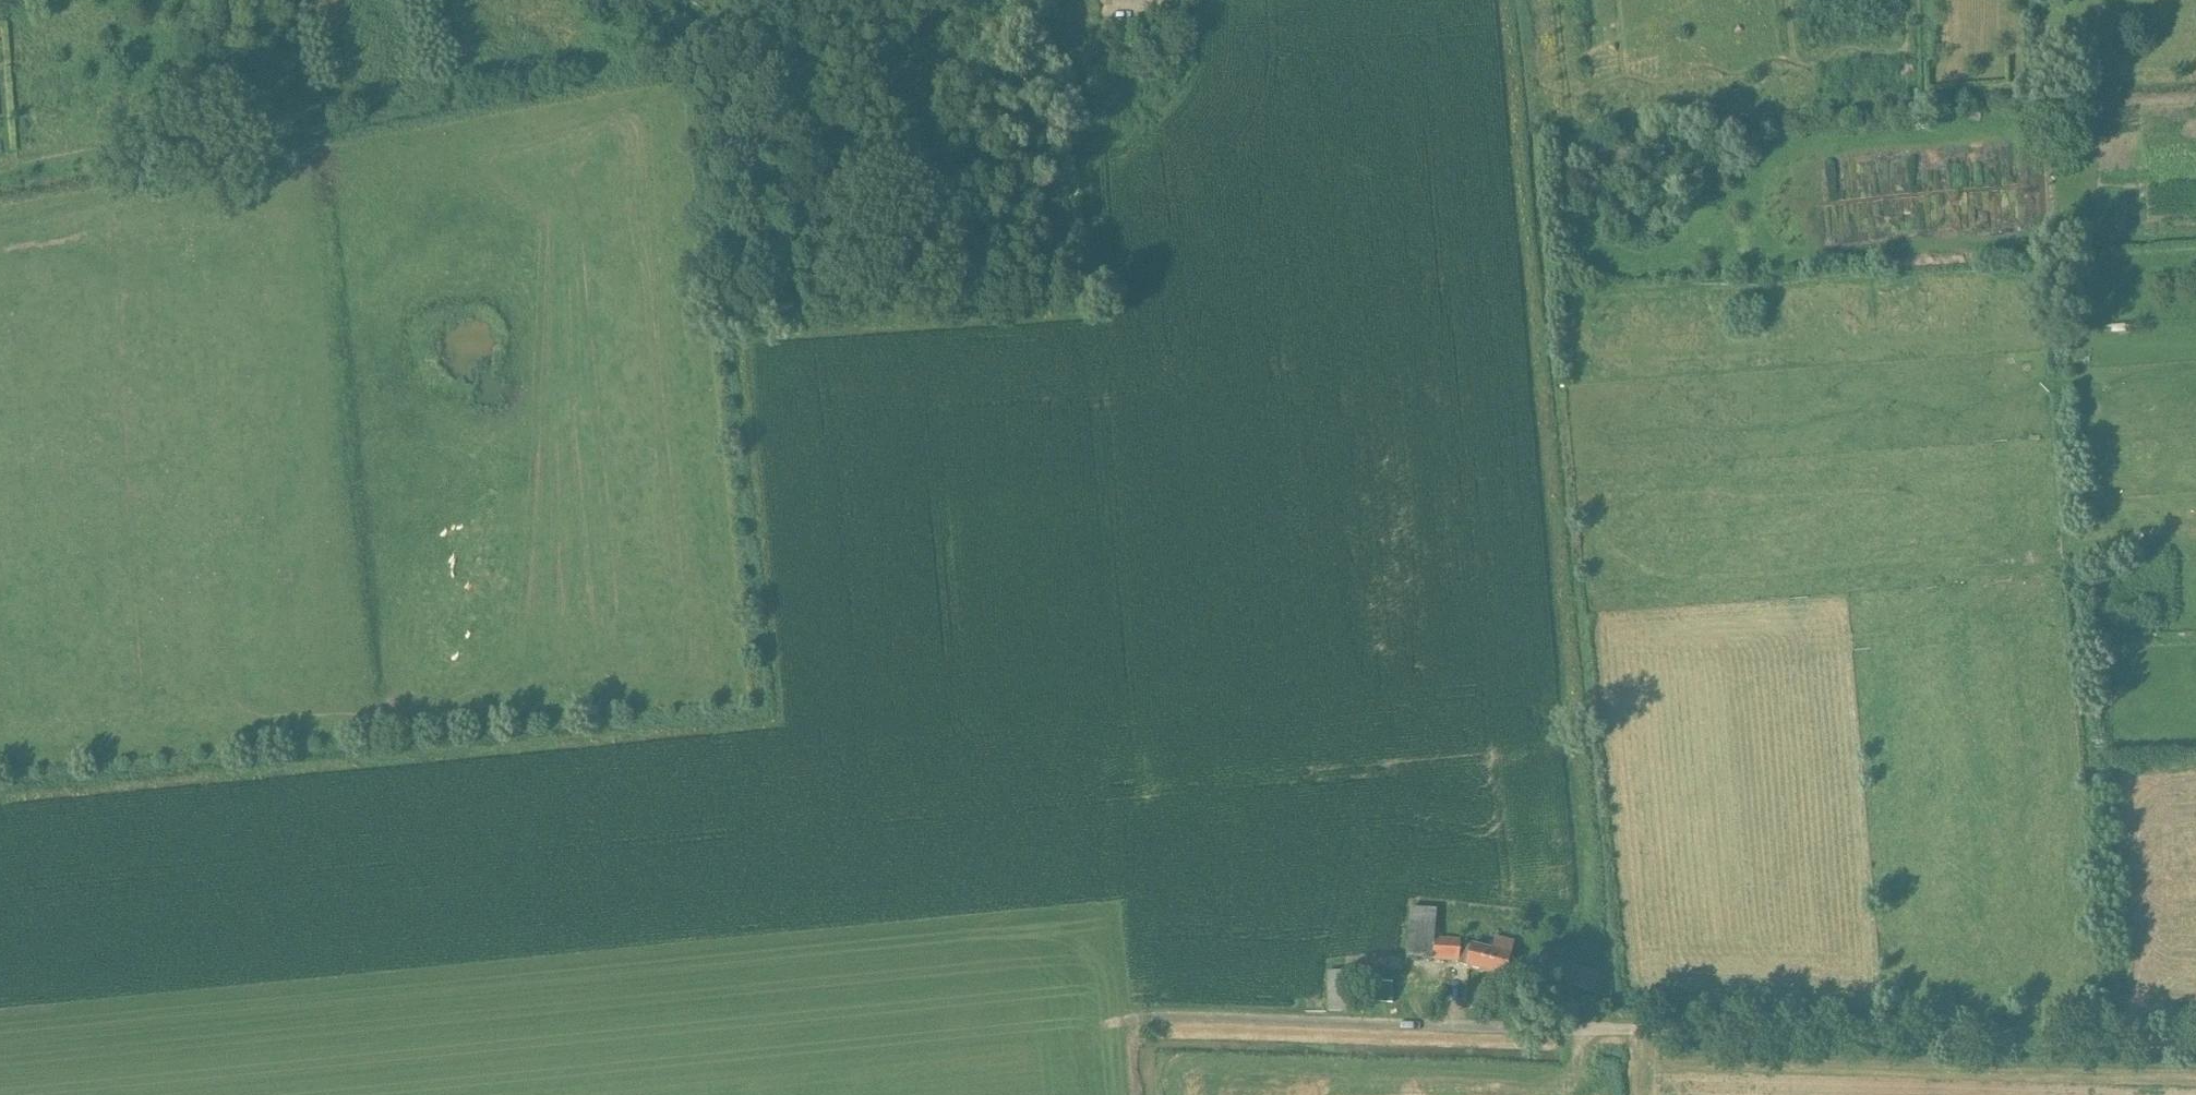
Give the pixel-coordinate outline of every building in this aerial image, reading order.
[(1506,976),(1511,955),(1513,945),(1493,940),(1491,950),(1459,942),(1433,940),(1435,909),(1411,908),(1407,958),(1458,960),(1458,964),(1506,976)] [(1600,970),(1547,955),(1541,976),(1594,992),(1600,970)] [(1390,1004),(1390,982),(1368,982),(1368,1004),(1390,1004)]
